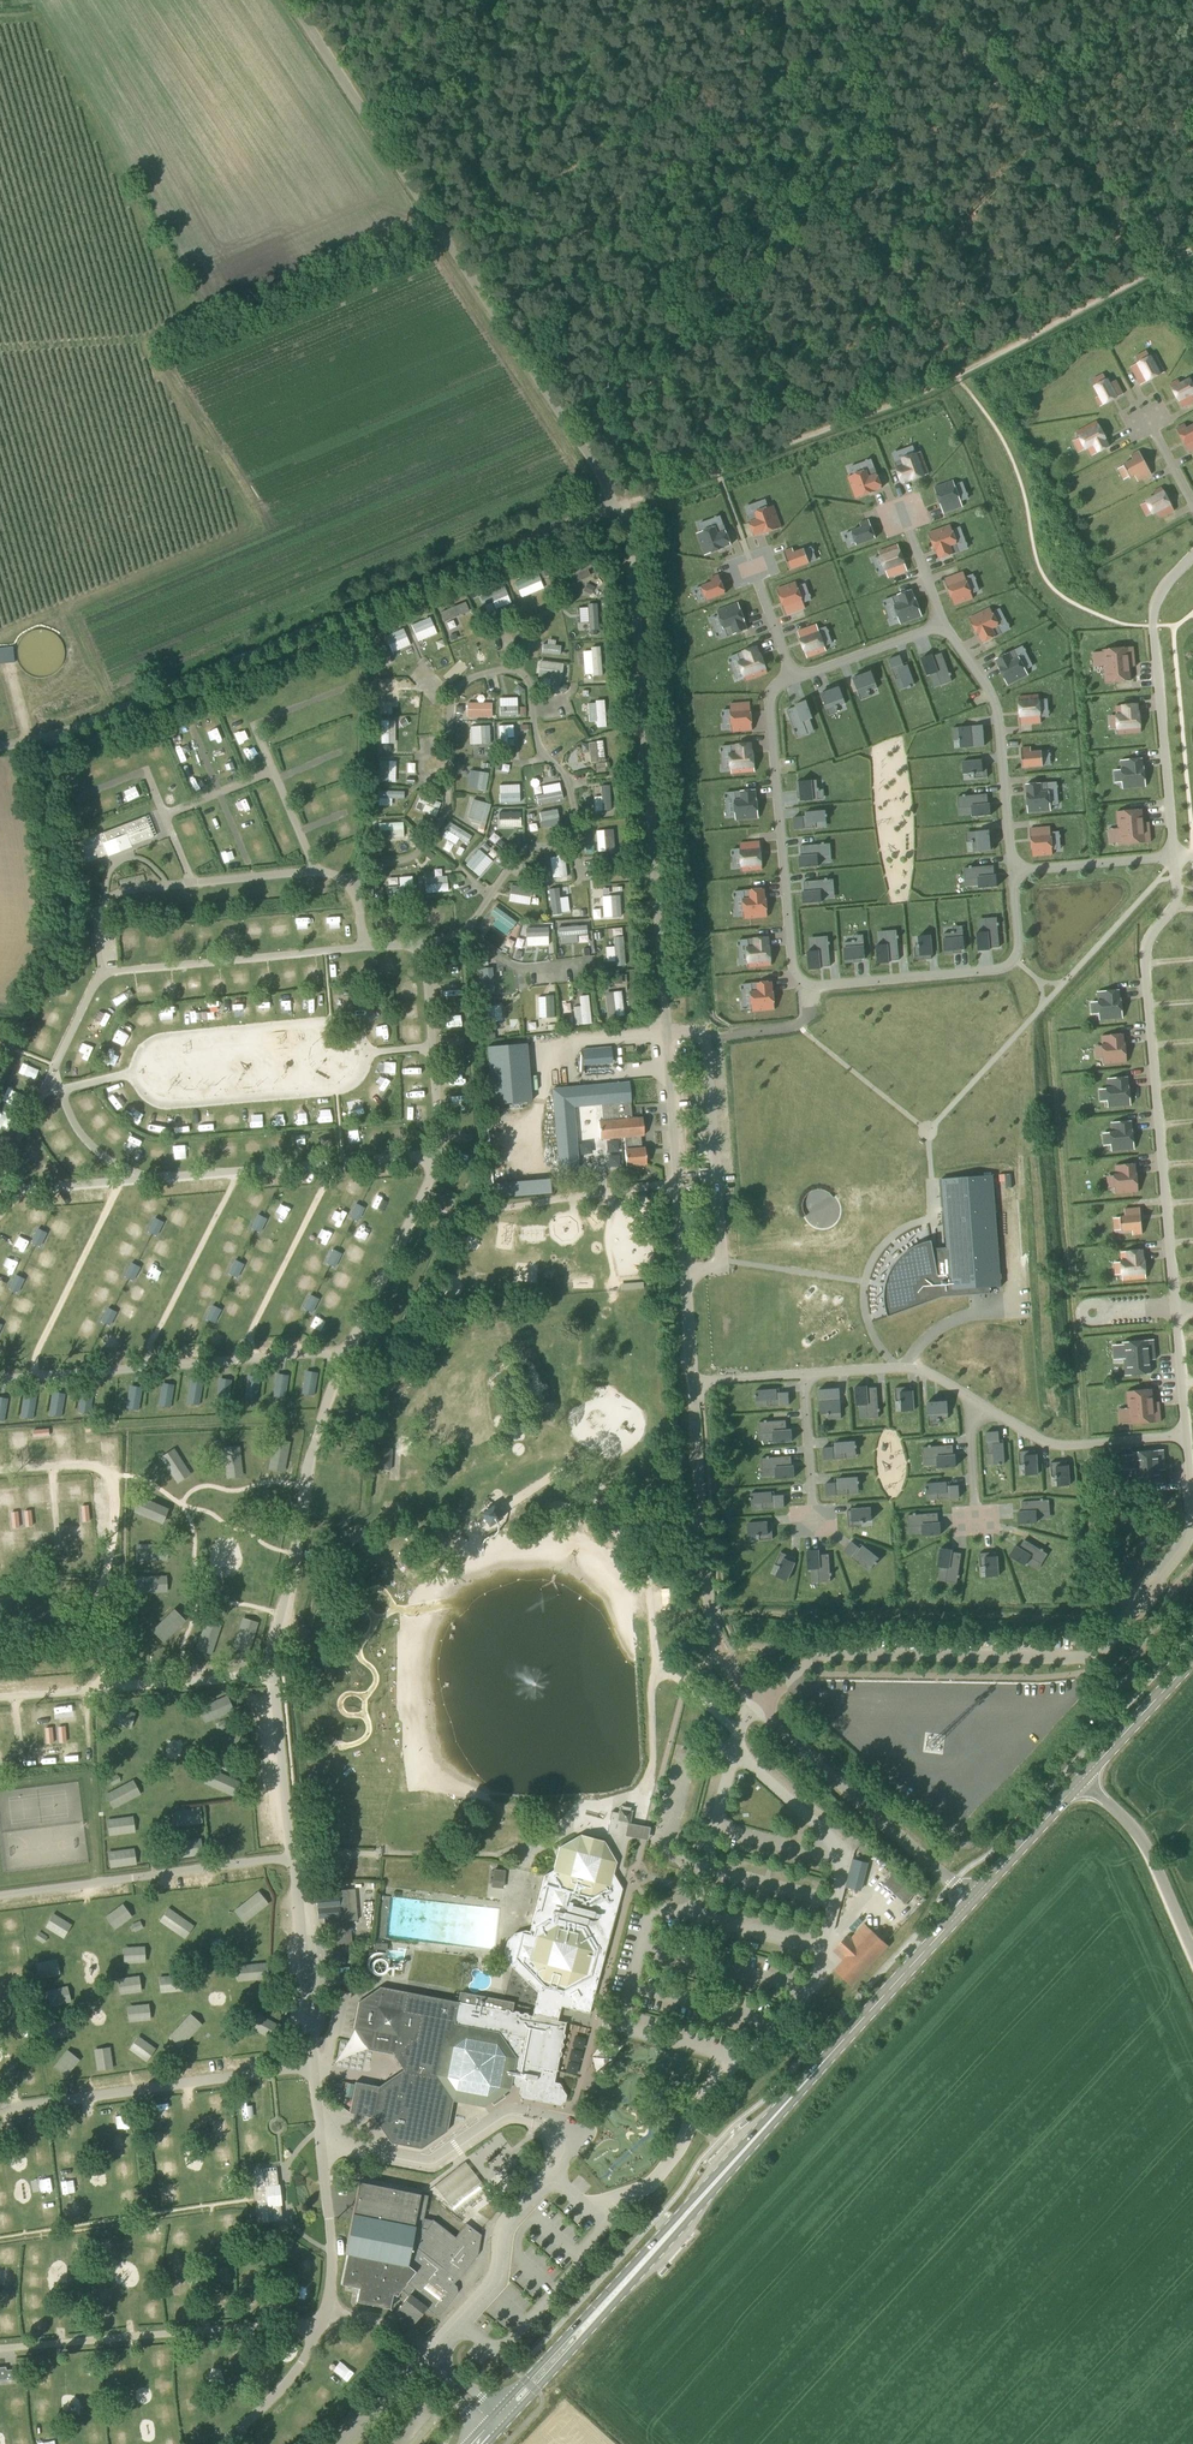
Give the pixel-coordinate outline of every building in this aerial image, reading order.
[(1156,354),(1131,368),(1140,385),(1165,372),(1156,354)] [(1100,407),(1124,394),(1116,381),(1110,384),(1108,379),(1095,386),(1100,396),(1096,399),(1100,407)] [(1183,407),(1192,402),(1192,384),(1190,379),(1181,384),(1178,379),(1170,384),(1183,407)] [(1109,447),(1097,421),(1077,431),(1086,450),(1088,449),(1092,456),(1109,447)] [(1189,452),(1192,450),(1192,425),(1187,428),(1185,423),(1177,428),(1189,452)] [(1151,474),(1139,451),(1131,456),(1133,460),(1124,465),(1130,478),(1135,476),(1138,481),(1151,474)] [(910,481),(929,474),(920,452),(902,459),(902,460),(894,463),(902,483),(910,480),(910,481)] [(848,477),(856,499),(874,492),(874,491),(882,488),(875,468),(867,471),(866,470),(848,477)] [(934,488),(943,514),(963,507),(953,481),(934,488)] [(1174,511),(1162,487),(1153,492),(1155,496),(1146,501),(1153,515),(1158,512),(1161,518),(1174,511)] [(755,514),(747,517),(754,536),(762,533),(763,534),(781,527),(773,505),(754,512),(755,514)] [(856,545),(875,538),(869,520),(860,523),(861,528),(851,531),(856,545)] [(716,527),(697,534),(705,556),(724,549),(723,548),(731,545),(724,525),(716,528),(716,527)] [(950,525),(928,533),(935,552),(936,551),(939,559),(959,552),(956,544),(957,544),(950,525)] [(898,545),(879,552),(888,578),(907,571),(898,545)] [(792,548),(783,552),(790,570),(809,563),(804,549),(794,553),(792,548)] [(587,570),(593,568),(587,553),(563,562),(570,578),(587,570)] [(537,572),(515,582),(518,590),(541,581),(537,572)] [(964,572),(944,579),(954,605),(973,598),(964,572)] [(712,583),(701,586),(707,600),(726,593),(719,575),(710,578),(712,583)] [(796,582),(777,589),(786,615),(805,608),(796,582)] [(586,584),(582,589),(594,596),(598,591),(586,584)] [(480,599),(484,607),(492,603),(507,597),(504,589),(480,599)] [(901,624),(922,616),(915,598),(912,590),(892,597),(895,605),(894,606),(901,624)] [(465,602),(440,613),(444,622),(469,612),(465,602)] [(738,603),(717,611),(723,629),(725,629),(727,637),(747,630),(744,622),(745,621),(738,603)] [(989,608),(969,619),(978,636),(979,636),(983,643),(1001,633),(997,626),(999,625),(989,608)] [(485,612),(479,614),(482,622),(488,619),(485,612)] [(430,617),(411,625),(418,641),(437,633),(430,617)] [(817,625),(797,632),(807,658),(826,651),(817,625)] [(402,628),(385,636),(392,650),(409,643),(402,628)] [(844,656),(859,653),(855,633),(840,636),(844,656)] [(540,653),(561,654),(561,645),(541,644),(540,653)] [(452,662),(463,658),(457,645),(439,652),(448,675),(456,671),(452,662)] [(14,662),(13,646),(0,647),(0,663),(14,662)] [(581,650),(582,675),(600,674),(599,646),(589,646),(589,650),(581,650)] [(757,646),(737,654),(740,662),(739,662),(746,681),(768,673),(761,654),(760,655),(757,646)] [(1103,650),(1106,683),(1130,681),(1129,661),(1135,661),(1134,647),(1103,650)] [(389,656),(386,650),(380,653),(383,659),(389,656)] [(999,668),(1007,686),(1028,675),(1019,657),(1018,658),(1014,650),(995,660),(999,668)] [(932,655),(921,659),(927,676),(937,673),(941,685),(952,681),(950,676),(952,675),(951,673),(949,673),(942,653),(932,657),(932,655)] [(904,667),(900,656),(888,660),(896,680),(901,678),(905,689),(909,687),(909,688),(912,687),(911,686),(915,685),(908,666),(904,667)] [(538,660),(537,677),(561,678),(562,661),(538,660)] [(863,674),(853,678),(859,695),(867,692),(867,693),(870,692),(870,691),(877,688),(870,669),(862,672),(863,674)] [(379,704),(394,704),(394,680),(380,680),(379,704)] [(838,684),(830,687),(831,690),(821,694),(827,710),(834,708),(835,709),(838,708),(838,706),(845,704),(838,684)] [(793,695),(807,691),(805,685),(791,690),(793,695)] [(1039,695),(1018,697),(1021,725),(1041,723),(1039,695)] [(497,715),(516,716),(517,697),(498,697),(497,715)] [(465,717),(490,717),(490,701),(465,702),(465,717)] [(586,722),(594,722),(594,727),(605,727),(604,701),(586,701),(586,722)] [(796,707),(786,710),(794,730),(792,731),(793,734),(795,733),(797,738),(808,734),(803,722),(813,719),(813,718),(806,701),(795,705),(796,707)] [(750,702),(730,704),(732,732),(753,730),(750,702)] [(1116,716),(1118,734),(1141,732),(1139,713),(1138,705),(1116,707),(1117,715),(1116,716)] [(405,717),(398,720),(402,728),(409,724),(405,717)] [(379,719),(379,743),(393,743),(394,720),(379,719)] [(491,743),(490,724),(468,725),(469,744),(491,743)] [(507,738),(513,738),(512,724),(497,725),(499,747),(508,747),(507,738)] [(960,741),(960,748),(985,746),(983,725),(953,728),(953,732),(959,731),(959,739),(958,739),(958,741),(960,741)] [(602,740),(585,741),(586,761),(603,761),(602,740)] [(751,743),(730,745),(731,754),(730,754),(731,774),(755,772),(753,752),(752,752),(751,743)] [(1021,748),(1022,768),(1043,766),(1042,751),(1031,752),(1030,748),(1021,748)] [(376,781),(394,782),(395,760),(377,759),(376,781)] [(1120,770),(1122,788),(1146,786),(1144,767),(1143,767),(1142,759),(1120,761),(1121,769),(1120,770)] [(987,778),(986,761),(982,762),(982,760),(962,762),(963,774),(972,774),(972,775),(975,775),(975,773),(982,773),(983,778),(987,778)] [(595,762),(595,771),(605,770),(604,761),(595,762)] [(467,770),(465,788),(485,790),(487,772),(467,770)] [(817,780),(796,782),(797,791),(800,791),(801,801),(818,800),(818,792),(819,792),(819,788),(817,788),(817,780)] [(535,804),(561,801),(559,782),(539,785),(541,795),(534,796),(535,804)] [(1026,793),(1027,813),(1051,811),(1049,791),(1048,791),(1047,783),(1026,784),(1027,793),(1026,793)] [(498,802),(518,802),(518,784),(497,784),(498,802)] [(600,795),(592,796),(593,810),(610,810),(609,784),(599,785),(600,795)] [(376,808),(390,808),(390,797),(405,798),(406,790),(377,789),(376,808)] [(735,800),(734,800),(735,820),(758,818),(757,798),(756,798),(755,790),(734,791),(735,800)] [(972,817),(991,816),(990,804),(988,804),(987,794),(966,796),(966,794),(963,794),(963,796),(957,797),(958,808),(972,807),(972,817)] [(428,805),(423,803),(420,810),(434,816),(440,802),(431,798),(428,805)] [(472,798),(464,818),(483,825),(491,805),(472,798)] [(538,811),(539,821),(558,819),(557,809),(538,811)] [(1142,809),(1117,812),(1120,845),(1151,842),(1150,829),(1144,829),(1142,809)] [(806,816),(793,817),(794,830),(816,828),(816,822),(826,821),(826,817),(827,817),(827,814),(826,815),(826,811),(805,812),(806,816)] [(520,826),(519,812),(497,813),(498,827),(520,826)] [(146,815),(77,842),(85,862),(153,835),(146,815)] [(402,837),(402,822),(378,821),(378,830),(389,830),(389,837),(402,837)] [(458,838),(466,843),(471,834),(447,822),(440,837),(455,844),(458,838)] [(1050,827),(1030,829),(1032,857),(1053,855),(1050,827)] [(612,828),(595,829),(596,851),(613,850),(612,828)] [(973,852),(994,850),(993,841),(990,841),(989,830),(972,832),(972,840),(971,840),(971,844),(973,843),(973,852)] [(494,843),(499,837),(492,832),(487,838),(494,843)] [(479,850),(486,853),(490,844),(483,841),(479,850)] [(760,842),(740,843),(742,871),(763,869),(760,842)] [(801,856),(799,856),(800,868),(819,867),(818,856),(831,855),(830,844),(824,844),(824,842),(821,843),(822,844),(800,846),(801,856)] [(477,848),(464,864),(479,877),(492,861),(477,848)] [(565,856),(549,857),(550,877),(565,876),(565,856)] [(606,869),(614,867),(613,860),(604,862),(606,869)] [(979,889),(997,887),(996,876),(994,876),(994,866),(972,867),(972,866),(969,866),(969,868),(964,868),(964,880),(978,879),(979,889)] [(423,877),(423,892),(446,891),(446,875),(423,877)] [(804,892),(802,892),(803,904),(821,902),(821,892),(834,891),(833,880),(827,880),(827,878),(825,878),(825,880),(803,882),(804,892)] [(508,887),(506,902),(539,905),(540,890),(508,887)] [(558,887),(548,888),(549,915),(568,914),(567,896),(558,896),(558,887)] [(764,888),(743,890),(744,899),(743,899),(744,919),(768,917),(766,897),(765,897),(764,888)] [(592,909),(592,918),(620,917),(619,895),(600,896),(600,908),(592,909)] [(504,935),(515,922),(494,904),(487,913),(494,919),(490,924),(504,935)] [(429,921),(442,921),(442,907),(428,908),(429,921)] [(336,911),(321,912),(322,924),(337,924),(336,911)] [(376,913),(377,924),(392,923),(391,912),(376,913)] [(306,915),(294,916),(295,929),(307,929),(306,915)] [(976,932),(978,951),(990,950),(989,948),(999,947),(998,926),(999,926),(999,923),(997,923),(997,917),(985,918),(986,932),(976,932)] [(286,931),(286,918),(272,919),(273,932),(286,931)] [(244,922),(245,935),(253,934),(252,927),(258,927),(258,921),(244,922)] [(219,923),(219,942),(237,942),(237,929),(234,929),(234,923),(219,923)] [(196,926),(197,940),(211,939),(211,925),(196,926)] [(587,942),(586,925),(557,927),(558,943),(587,942)] [(524,927),(525,945),(548,945),(548,926),(524,927)] [(612,945),(603,946),(604,961),(614,961),(614,966),(624,966),(622,927),(611,928),(612,945)] [(135,930),(122,930),(123,947),(136,946),(135,930)] [(160,947),(159,930),(147,931),(147,947),(160,947)] [(886,945),(876,946),(878,964),(889,963),(889,961),(899,960),(897,939),(899,939),(899,936),(897,936),(896,930),(885,931),(886,945)] [(943,934),(945,954),(954,954),(954,951),(964,950),(963,932),(955,933),(954,931),(951,931),(951,933),(943,934)] [(915,960),(931,959),(931,955),(932,955),(931,935),(918,936),(919,944),(917,945),(918,948),(919,948),(920,955),(915,956),(915,960)] [(817,951),(807,951),(809,970),(821,969),(820,967),(830,966),(829,945),(830,945),(830,942),(828,942),(828,936),(816,937),(817,951)] [(768,937),(748,938),(748,947),(747,947),(748,967),(772,965),(770,946),(769,946),(768,937)] [(852,942),(844,942),(845,963),(855,963),(854,959),(865,959),(864,941),(855,941),(855,940),(852,940),(852,942)] [(79,977),(83,967),(68,961),(64,972),(79,977)] [(360,980),(372,979),(372,963),(359,963),(360,980)] [(381,963),(381,974),(390,974),(389,963),(381,963)] [(346,966),(331,967),(331,979),(347,978),(346,966)] [(480,968),(481,993),(498,992),(497,967),(480,968)] [(245,977),(235,976),(234,988),(245,988),(245,977)] [(227,978),(213,979),(214,991),(227,990),(227,978)] [(199,981),(187,982),(187,993),(199,993),(199,981)] [(752,991),(750,991),(751,1011),(775,1010),(774,990),(772,990),(772,981),(751,982),(752,991)] [(411,983),(399,983),(399,995),(411,995),(411,983)] [(116,1005),(128,999),(122,985),(110,991),(116,1005)] [(163,985),(163,997),(177,997),(177,985),(163,985)] [(69,1004),(73,993),(57,987),(52,998),(69,1004)] [(621,990),(604,991),(605,1016),(622,1015),(621,990)] [(1099,1000),(1100,1020),(1123,1018),(1122,998),(1120,998),(1120,990),(1098,992),(1099,1000)] [(316,1003),(316,991),(303,992),(304,1003),(316,1003)] [(281,993),(282,1006),(297,1006),(296,992),(281,993)] [(537,995),(538,1017),(554,1016),(553,994),(537,995)] [(572,1024),(589,1023),(588,994),(577,995),(578,1002),(561,1003),(561,1013),(572,1012),(572,1024)] [(255,996),(255,1009),(270,1009),(270,996),(255,996)] [(234,1018),(246,1017),(245,998),(234,998),(234,1018)] [(360,1001),(357,1011),(368,1016),(371,1006),(360,1001)] [(208,1003),(209,1015),(221,1014),(220,1002),(208,1003)] [(487,1029),(494,1029),(494,1020),(501,1020),(501,1004),(486,1005),(487,1029)] [(197,1017),(195,1005),(182,1007),(183,1019),(197,1017)] [(400,1018),(413,1017),(412,1005),(399,1006),(400,1018)] [(89,1014),(84,1025),(101,1034),(107,1023),(89,1014)] [(413,1025),(400,1027),(402,1039),(415,1037),(413,1025)] [(32,1030),(26,1043),(44,1051),(50,1038),(32,1030)] [(1102,1045),(1104,1065),(1127,1062),(1126,1043),(1124,1043),(1124,1034),(1102,1036),(1103,1045),(1102,1045)] [(79,1037),(75,1048),(92,1054),(96,1043),(79,1037)] [(492,1106),(533,1102),(527,1044),(487,1047),(492,1106)] [(581,1064),(610,1063),(610,1046),(580,1047),(581,1064)] [(23,1081),(28,1067),(16,1063),(11,1076),(23,1081)] [(402,1076),(412,1075),(411,1065),(401,1065),(402,1076)] [(24,1080),(31,1083),(36,1072),(29,1069),(24,1080)] [(1107,1087),(1108,1107),(1131,1105),(1130,1085),(1129,1085),(1128,1077),(1108,1078),(1109,1087),(1107,1087)] [(632,1118),(629,1082),(617,1083),(553,1089),(560,1171),(579,1169),(573,1106),(601,1104),(603,1120),(598,1121),(600,1134),(600,1137),(624,1136),(626,1166),(646,1164),(645,1148),(642,1148),(641,1136),(644,1135),(643,1117),(632,1118)] [(404,1086),(404,1097),(415,1097),(415,1086),(404,1086)] [(131,1107),(123,1117),(132,1124),(140,1114),(131,1107)] [(248,1125),(261,1124),(260,1112),(248,1112),(248,1125)] [(199,1131),(212,1131),(212,1119),(199,1118),(199,1131)] [(43,1134),(55,1128),(50,1119),(39,1124),(43,1134)] [(1111,1131),(1112,1151),(1135,1149),(1134,1129),(1133,1129),(1132,1121),(1112,1123),(1113,1131),(1111,1131)] [(154,1132),(168,1135),(169,1129),(155,1126),(154,1132)] [(346,1131),(347,1142),(362,1142),(361,1130),(346,1131)] [(59,1135),(48,1142),(55,1154),(66,1147),(59,1135)] [(130,1136),(124,1142),(138,1154),(143,1147),(130,1136)] [(245,1149),(258,1149),(258,1138),(245,1138),(245,1149)] [(35,1140),(21,1151),(32,1164),(46,1153),(35,1140)] [(235,1152),(235,1140),(220,1141),(221,1153),(235,1152)] [(145,1153),(158,1156),(160,1145),(147,1143),(145,1153)] [(210,1154),(211,1143),(196,1143),(196,1153),(210,1154)] [(171,1145),(171,1158),(185,1157),(185,1145),(171,1145)] [(62,1158),(70,1170),(80,1163),(73,1151),(62,1158)] [(42,1175),(52,1169),(47,1160),(36,1166),(42,1175)] [(1114,1174),(1116,1193),(1139,1191),(1137,1172),(1136,1163),(1116,1165),(1117,1174),(1114,1174)] [(929,1238),(925,1240),(919,1242),(913,1245),(906,1249),(902,1253),(898,1257),(895,1261),(894,1263),(892,1266),(892,1269),(890,1271),(889,1274),(888,1277),(887,1280),(886,1283),(885,1285),(885,1289),(885,1292),(885,1295),(885,1298),(886,1301),(886,1304),(887,1306),(888,1315),(889,1317),(898,1313),(922,1304),(938,1298),(942,1297),(970,1295),(970,1294),(973,1293),(989,1292),(989,1293),(991,1293),(990,1287),(1002,1286),(994,1175),(942,1179),(947,1246),(944,1247),(934,1247),(932,1238),(929,1238)] [(491,1197),(549,1194),(548,1178),(490,1182),(491,1197)] [(355,1182),(350,1192),(361,1198),(366,1188),(355,1182)] [(807,1215),(804,1217),(811,1225),(817,1228),(823,1229),(830,1228),(835,1224),(840,1219),(842,1212),(841,1206),(836,1197),(834,1198),(831,1193),(825,1189),(819,1188),(813,1190),(807,1193),(804,1199),(803,1205),(804,1210),(807,1215)] [(258,1208),(267,1197),(258,1189),(249,1201),(258,1208)] [(370,1193),(367,1202),(377,1205),(380,1195),(370,1193)] [(149,1198),(149,1210),(161,1211),(161,1198),(149,1198)] [(277,1218),(283,1204),(271,1199),(265,1213),(277,1218)] [(353,1202),(347,1216),(357,1221),(364,1207),(353,1202)] [(1121,1216),(1122,1231),(1133,1230),(1133,1235),(1143,1234),(1140,1207),(1125,1209),(1125,1216),(1121,1216)] [(54,1229),(62,1213),(55,1210),(48,1226),(54,1229)] [(41,1211),(30,1212),(30,1223),(42,1222),(41,1211)] [(259,1232),(265,1218),(254,1213),(248,1228),(259,1232)] [(152,1216),(146,1231),(156,1235),(163,1221),(152,1216)] [(137,1239),(141,1228),(130,1224),(126,1235),(137,1239)] [(359,1240),(364,1228),(354,1224),(349,1235),(359,1240)] [(35,1227),(29,1241),(40,1246),(46,1232),(35,1227)] [(10,1243),(18,1248),(25,1239),(16,1233),(10,1243)] [(154,1239),(149,1248),(161,1255),(166,1245),(154,1239)] [(120,1240),(117,1253),(130,1256),(133,1244),(120,1240)] [(359,1263),(364,1251),(346,1243),(341,1256),(359,1263)] [(323,1263),(335,1268),(341,1253),(330,1248),(323,1263)] [(47,1269),(52,1256),(35,1249),(30,1262),(47,1269)] [(1121,1260),(1123,1280),(1146,1278),(1144,1258),(1143,1258),(1142,1250),(1121,1252),(1121,1260)] [(150,1270),(154,1259),(143,1255),(139,1266),(150,1270)] [(267,1264),(248,1256),(244,1266),(263,1274),(267,1264)] [(305,1268),(315,1270),(317,1258),(308,1256),(305,1268)] [(225,1273),(236,1278),(243,1264),(232,1259),(225,1273)] [(130,1262),(122,1275),(132,1281),(139,1267),(130,1262)] [(40,1286),(45,1274),(28,1266),(22,1278),(40,1286)] [(104,1280),(114,1284),(120,1271),(109,1267),(104,1280)] [(294,1284),(306,1291),(313,1278),(301,1272),(294,1284)] [(7,1289),(18,1292),(23,1278),(12,1274),(7,1289)] [(88,1294),(101,1298),(105,1287),(92,1282),(88,1294)] [(128,1283),(120,1295),(130,1302),(138,1289),(128,1283)] [(197,1288),(193,1299),(207,1304),(211,1293),(197,1288)] [(300,1308),(311,1313),(318,1298),(307,1294),(300,1308)] [(15,1305),(25,1312),(31,1303),(20,1296),(15,1305)] [(235,1318),(240,1307),(227,1300),(221,1311),(235,1318)] [(203,1318),(213,1323),(220,1309),(209,1304),(203,1318)] [(105,1306),(98,1321),(109,1326),(116,1312),(105,1306)] [(284,1308),(279,1318),(296,1326),(301,1317),(284,1308)] [(11,1312),(5,1324),(19,1332),(26,1319),(11,1312)] [(92,1337),(99,1327),(84,1317),(77,1327),(92,1337)] [(189,1318),(183,1329),(195,1334),(200,1323),(189,1318)] [(221,1347),(223,1339),(207,1334),(205,1342),(221,1347)] [(1122,1342),(1125,1375),(1151,1373),(1149,1353),(1155,1353),(1154,1339),(1122,1342)] [(302,1371),(301,1393),(316,1394),(317,1371),(302,1371)] [(285,1398),(288,1375),(276,1373),(272,1396),(285,1398)] [(247,1376),(244,1398),(256,1400),(260,1379),(247,1376)] [(218,1378),(216,1393),(229,1395),(231,1380),(218,1378)] [(197,1405),(203,1382),(190,1379),(185,1402),(197,1405)] [(161,1382),(156,1405),(169,1408),(173,1384),(161,1382)] [(139,1410),(141,1386),(127,1385),(125,1409),(139,1410)] [(866,1405),(867,1418),(879,1417),(878,1411),(880,1411),(880,1409),(878,1409),(877,1387),(867,1388),(867,1386),(855,1387),(856,1405),(866,1405)] [(901,1403),(902,1411),(914,1410),(913,1390),(911,1391),(911,1386),(895,1388),(895,1392),(901,1392),(901,1400),(900,1400),(900,1403),(901,1403)] [(818,1389),(820,1414),(827,1413),(827,1415),(829,1414),(829,1413),(840,1412),(839,1388),(818,1389)] [(77,1409),(88,1412),(93,1391),(81,1389),(77,1409)] [(768,1400),(768,1406),(790,1405),(789,1392),(776,1393),(776,1389),(756,1390),(756,1395),(755,1395),(755,1397),(756,1397),(757,1401),(768,1400)] [(1152,1389),(1127,1391),(1130,1424),(1161,1422),(1160,1408),(1154,1408),(1152,1389)] [(47,1414),(59,1417),(64,1394),(52,1391),(47,1414)] [(30,1419),(36,1396),(23,1393),(18,1416),(30,1419)] [(928,1402),(929,1420),(937,1419),(937,1421),(940,1420),(940,1419),(948,1418),(947,1397),(938,1398),(938,1401),(928,1402)] [(103,1422),(115,1422),(115,1419),(115,1413),(103,1414),(103,1420),(103,1422)] [(760,1434),(773,1433),(774,1443),(792,1441),(791,1430),(787,1430),(786,1420),(767,1421),(767,1420),(764,1420),(764,1422),(759,1422),(760,1434)] [(246,1427),(234,1426),(233,1439),(245,1439),(246,1427)] [(156,1446),(160,1462),(181,1456),(173,1428),(165,1430),(169,1443),(156,1446)] [(993,1453),(994,1464),(998,1464),(998,1465),(1001,1465),(1001,1464),(1005,1463),(1003,1443),(999,1444),(999,1431),(986,1432),(988,1454),(993,1453)] [(49,1434),(28,1435),(29,1453),(50,1452),(49,1434)] [(104,1455),(111,1455),(111,1439),(95,1440),(96,1462),(104,1462),(104,1455)] [(835,1446),(823,1447),(824,1460),(845,1458),(845,1452),(856,1452),(856,1448),(857,1447),(857,1445),(856,1445),(855,1441),(835,1442),(835,1446)] [(928,1446),(923,1447),(924,1459),(937,1458),(938,1468),(956,1466),(955,1454),(954,1455),(953,1445),(931,1446),(931,1445),(928,1445),(928,1446)] [(371,1469),(389,1470),(391,1448),(373,1446),(371,1469)] [(1019,1451),(1019,1456),(1024,1456),(1025,1463),(1023,1463),(1023,1467),(1025,1467),(1025,1475),(1038,1474),(1037,1454),(1035,1454),(1035,1450),(1019,1451)] [(1132,1452),(1135,1486),(1160,1484),(1159,1464),(1165,1463),(1164,1450),(1132,1452)] [(792,1466),(791,1456),(770,1457),(770,1456),(767,1456),(767,1458),(761,1458),(762,1470),(775,1469),(776,1479),(795,1477),(794,1466),(792,1466)] [(1057,1478),(1057,1486),(1070,1485),(1068,1465),(1067,1466),(1067,1461),(1051,1462),(1051,1467),(1056,1467),(1057,1475),(1055,1475),(1055,1478),(1057,1478)] [(858,1477),(838,1478),(838,1482),(826,1483),(826,1495),(848,1494),(848,1488),(859,1487),(858,1483),(860,1483),(859,1481),(858,1481),(858,1477)] [(946,1482),(926,1483),(926,1487),(925,1488),(925,1490),(926,1490),(927,1494),(938,1493),(938,1499),(959,1497),(959,1485),(946,1486),(946,1482)] [(23,1488),(23,1496),(18,1496),(18,1505),(46,1506),(46,1495),(40,1495),(40,1488),(23,1488)] [(751,1500),(752,1504),(763,1503),(763,1509),(785,1507),(784,1495),(771,1496),(771,1492),(751,1493),(751,1498),(750,1498),(750,1500),(751,1500)] [(1018,1512),(1019,1523),(1037,1522),(1037,1512),(1050,1511),(1049,1499),(1043,1500),(1043,1498),(1041,1498),(1041,1500),(1022,1501),(1023,1511),(1018,1512)] [(110,1516),(124,1516),(124,1504),(110,1504),(110,1516)] [(226,1505),(227,1513),(236,1512),(234,1504),(226,1505)] [(852,1510),(847,1511),(848,1527),(853,1526),(853,1521),(861,1521),(861,1522),(864,1522),(864,1520),(872,1520),(871,1508),(851,1509),(852,1510)] [(913,1514),(908,1515),(908,1526),(922,1526),(922,1536),(941,1535),(940,1523),(938,1523),(938,1513),(916,1514),(916,1513),(913,1513),(913,1514)] [(768,1522),(748,1523),(749,1536),(757,1535),(757,1537),(760,1536),(760,1535),(768,1534),(768,1540),(773,1539),(772,1523),(768,1523),(768,1522)] [(1041,1549),(1025,1539),(1019,1548),(1015,1545),(1009,1555),(1025,1565),(1030,1556),(1042,1563),(1048,1554),(1043,1551),(1044,1549),(1041,1548),(1041,1549)] [(851,1541),(844,1551),(860,1564),(864,1560),(873,1567),(875,1564),(876,1564),(878,1563),(877,1562),(879,1558),(864,1546),(861,1549),(851,1541)] [(952,1550),(940,1548),(938,1566),(947,1568),(945,1581),(957,1583),(958,1577),(959,1577),(960,1575),(958,1574),(962,1553),(952,1552),(952,1550)] [(819,1550),(807,1551),(808,1569),(818,1569),(819,1582),(831,1581),(831,1575),(832,1575),(832,1573),(830,1573),(829,1554),(819,1555),(819,1550)] [(779,1568),(776,1576),(787,1581),(795,1562),(794,1562),(795,1558),(780,1552),(779,1556),(783,1558),(780,1565),(779,1565),(778,1568),(779,1568)] [(996,1552),(980,1553),(980,1557),(985,1557),(986,1565),(984,1565),(984,1568),(986,1568),(986,1576),(999,1576),(997,1556),(996,1556),(996,1552)] [(142,1625),(143,1610),(126,1609),(126,1624),(142,1625)] [(201,1721),(230,1713),(226,1697),(197,1705),(201,1721)] [(100,1722),(130,1727),(133,1710),(103,1706),(100,1722)] [(2,1728),(15,1726),(13,1713),(0,1715),(0,1716),(2,1728)] [(208,1766),(201,1782),(227,1793),(234,1778),(208,1766)] [(133,1780),(103,1791),(109,1807),(139,1795),(133,1780)] [(201,1823),(200,1807),(171,1808),(172,1825),(201,1823)] [(632,1813),(630,1810),(622,1808),(619,1810),(619,1812),(612,1811),(608,1833),(623,1836),(625,1822),(628,1823),(631,1821),(632,1813)] [(131,1814),(104,1819),(107,1835),(133,1831),(131,1814)] [(557,2020),(561,2005),(569,2007),(589,2013),(593,2001),(596,1989),(600,1973),(604,1958),(619,1899),(621,1887),(614,1873),(617,1862),(604,1840),(581,1834),(559,1846),(553,1870),(545,1875),(530,1931),(526,1930),(515,1932),(507,1940),(504,1951),(507,1961),(521,1974),(538,1991),(536,2004),(553,2009),(538,2081),(535,2097),(537,2095),(539,2098),(544,2099),(547,2097),(553,2098),(555,2101),(560,2102),(563,2099),(564,2095),(562,2091),(562,2087),(562,2085),(560,2083),(554,2082),(557,2070),(558,2071),(559,2070),(557,2070),(558,2063),(560,2058),(559,2058),(559,2057),(561,2055),(562,2052),(561,2051),(561,2048),(563,2046),(564,2043),(562,2042),(563,2039),(565,2037),(565,2035),(564,2033),(566,2025),(566,2024),(566,2022),(557,2020)] [(200,1854),(198,1838),(172,1841),(174,1857),(200,1854)] [(134,1848),(106,1850),(107,1866),(135,1864),(134,1848)] [(859,1890),(867,1862),(853,1858),(845,1886),(859,1890)] [(503,1887),(504,1870),(494,1869),(492,1886),(503,1887)] [(903,1903),(914,1891),(893,1871),(882,1883),(903,1903)] [(350,1920),(347,1889),(322,1891),(322,1897),(316,1897),(317,1907),(323,1906),(325,1923),(335,1922),(337,1945),(352,1944),(351,1926),(349,1927),(348,1921),(350,1920)] [(258,1890),(232,1909),(242,1923),(268,1904),(258,1890)] [(102,1916),(112,1929),(131,1916),(121,1902),(102,1916)] [(166,1906),(157,1920),(185,1939),(194,1925),(166,1906)] [(42,1926),(62,1938),(70,1923),(51,1912),(42,1926)] [(10,1928),(18,1928),(18,1917),(9,1918),(10,1928)] [(886,1943),(880,1937),(874,1932),(865,1924),(851,1939),(848,1935),(836,1947),(847,1957),(835,1970),(852,1985),(889,1946),(886,1943)] [(387,1950),(387,1949),(388,1943),(382,1942),(382,1938),(375,1937),(373,1948),(387,1950)] [(120,1946),(121,1962),(144,1961),(143,1945),(120,1946)] [(56,1959),(35,1961),(37,1977),(58,1975),(56,1959)] [(257,1964),(235,1964),(235,1979),(257,1979),(257,1964)] [(115,1978),(118,1994),(140,1990),(137,1974),(115,1978)] [(44,1990),(48,2006),(71,2000),(67,1984),(44,1990)] [(421,2013),(455,2020),(458,2001),(407,1991),(381,1986),(359,2001),(354,2027),(364,2042),(369,2049),(372,2050),(393,2054),(417,2038),(421,2013)] [(505,2010),(458,2001),(455,2020),(510,2031),(507,2049),(512,2050),(511,2056),(519,2058),(515,2077),(514,2079),(514,2082),(517,2086),(521,2087),(522,2086),(523,2088),(522,2092),(524,2095),(535,2097),(538,2081),(553,2009),(536,2004),(533,2015),(529,2014),(528,2012),(525,2012),(523,2013),(520,2012),(519,2010),(516,2010),(514,2011),(511,2011),(510,2009),(507,2008),(505,2010)] [(148,2003),(125,2004),(126,2021),(148,2020),(148,2003)] [(244,2024),(264,2035),(272,2020),(252,2009),(244,2024)] [(168,2034),(180,2046),(201,2024),(189,2012),(168,2034)] [(417,2038),(393,2054),(403,2070),(437,2076),(450,2096),(454,2100),(484,2105),(493,2100),(494,2102),(503,2096),(501,2094),(510,2088),(511,2078),(514,2079),(515,2077),(519,2058),(511,2056),(512,2050),(507,2049),(510,2031),(455,2020),(421,2013),(417,2038)] [(42,2022),(45,2039),(67,2035),(65,2018),(42,2022)] [(137,2035),(126,2048),(145,2062),(155,2049),(137,2035)] [(96,2069),(111,2067),(108,2046),(93,2048),(96,2069)] [(66,2076),(79,2059),(65,2049),(52,2066),(66,2076)] [(422,2148),(447,2131),(450,2096),(437,2076),(403,2070),(379,2086),(355,2081),(349,2112),(373,2117),(391,2142),(422,2148)] [(169,2111),(151,2111),(152,2124),(170,2123),(169,2111)] [(111,2130),(124,2130),(124,2113),(112,2113),(111,2130)] [(35,2140),(46,2140),(46,2128),(35,2128),(35,2140)] [(257,2149),(257,2138),(245,2139),(245,2150),(257,2149)] [(154,2139),(153,2152),(172,2152),(172,2139),(154,2139)] [(49,2158),(48,2146),(35,2147),(36,2159),(49,2158)] [(230,2146),(221,2147),(222,2160),(232,2159),(230,2146)] [(58,2162),(69,2161),(69,2152),(57,2152),(58,2162)] [(158,2177),(171,2176),(170,2165),(157,2166),(158,2177)] [(260,2222),(282,2219),(277,2170),(255,2172),(260,2222)] [(71,2177),(59,2179),(61,2190),(72,2188),(71,2177)] [(33,2180),(34,2188),(41,2188),(42,2196),(54,2195),(52,2179),(33,2180)] [(396,2312),(413,2325),(423,2312),(420,2310),(424,2305),(435,2314),(440,2313),(457,2292),(456,2286),(453,2284),(457,2279),(458,2280),(478,2254),(481,2234),(467,2223),(456,2237),(433,2219),(433,2220),(424,2218),(428,2195),(359,2181),(345,2253),(347,2253),(341,2283),(359,2286),(357,2301),(390,2307),(393,2293),(398,2294),(402,2289),(409,2295),(396,2312)] [(160,2185),(162,2196),(179,2194),(177,2183),(160,2185)] [(437,2197),(458,2208),(463,2199),(442,2187),(437,2197)] [(65,2211),(81,2209),(80,2198),(64,2200),(65,2211)] [(41,2200),(42,2215),(56,2214),(55,2199),(41,2200)] [(12,2224),(9,2211),(0,2213),(0,2227),(12,2224)] [(161,2242),(162,2228),(150,2226),(149,2241),(161,2242)] [(170,2245),(184,2245),(184,2230),(170,2230),(170,2245)] [(607,2249),(616,2240),(611,2235),(602,2244),(607,2249)] [(97,2252),(115,2253),(115,2242),(97,2242),(97,2252)] [(146,2245),(145,2258),(158,2259),(159,2247),(146,2245)] [(3,2246),(3,2261),(16,2261),(16,2247),(3,2246)] [(37,2268),(37,2253),(24,2253),(24,2268),(37,2268)] [(176,2271),(176,2258),(167,2258),(167,2271),(176,2271)] [(16,2284),(17,2269),(1,2269),(1,2284),(16,2284)] [(166,2277),(167,2290),(180,2289),(179,2276),(166,2277)] [(92,2285),(93,2297),(104,2296),(104,2284),(92,2285)] [(14,2308),(14,2295),(6,2295),(6,2308),(14,2308)] [(160,2312),(159,2301),(142,2301),(142,2312),(160,2312)] [(15,2326),(15,2313),(0,2314),(0,2327),(15,2326)] [(26,2321),(25,2332),(37,2333),(38,2322),(26,2321)] [(357,2334),(351,2344),(366,2353),(372,2343),(357,2334)] [(345,2382),(353,2373),(343,2365),(335,2374),(345,2382)] [(15,2379),(14,2369),(6,2369),(0,2370),(0,2380),(15,2379)] [(323,2407),(334,2397),(323,2385),(312,2395),(323,2407)] [(7,2395),(10,2409),(22,2407),(20,2393),(7,2395)] [(52,2413),(51,2405),(32,2406),(32,2414),(52,2413)] [(294,2410),(285,2420),(299,2434),(309,2423),(294,2410)] [(104,2438),(102,2425),(89,2427),(90,2440),(104,2438)] [(121,2429),(109,2430),(111,2442),(122,2441),(121,2429)] [(161,2443),(177,2443),(178,2443),(175,2430),(159,2434),(161,2443)]
